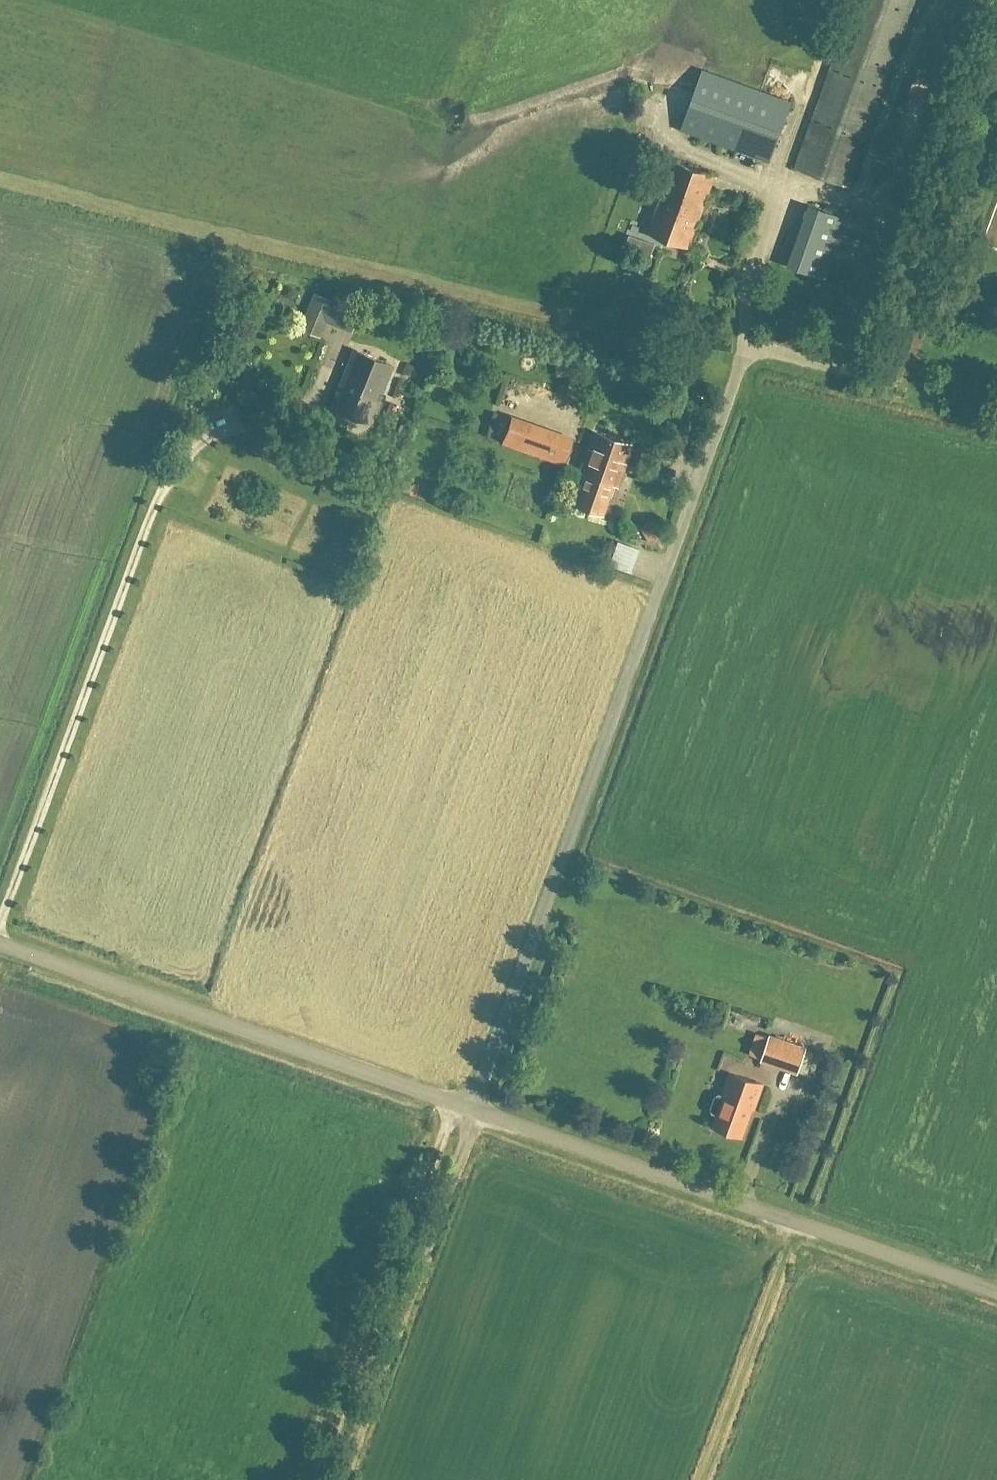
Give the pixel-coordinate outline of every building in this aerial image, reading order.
[(916,0),(855,0),(795,167),(851,185),(916,0)] [(771,161),(793,102),(705,70),(683,128),(771,161)] [(690,247),(717,175),(675,160),(648,232),(690,247)] [(837,260),(857,266),(870,223),(812,206),(794,267),(831,279),(837,260)] [(336,301),(314,292),(299,329),(321,338),(336,301)] [(371,423),(395,365),(355,349),(331,406),(371,423)] [(516,450),(526,423),(510,418),(501,444),(516,450)] [(585,474),(575,505),(604,515),(614,484),(619,486),(632,445),(594,432),(581,473),(585,474)] [(635,573),(643,549),(621,541),(613,565),(635,573)] [(806,1049),(770,1037),(762,1061),(797,1074),(806,1049)] [(711,1110),(713,1114),(718,1116),(713,1128),(741,1138),(752,1109),(754,1110),(763,1086),(731,1074),(722,1097),(719,1096),(716,1098),(711,1110)]
